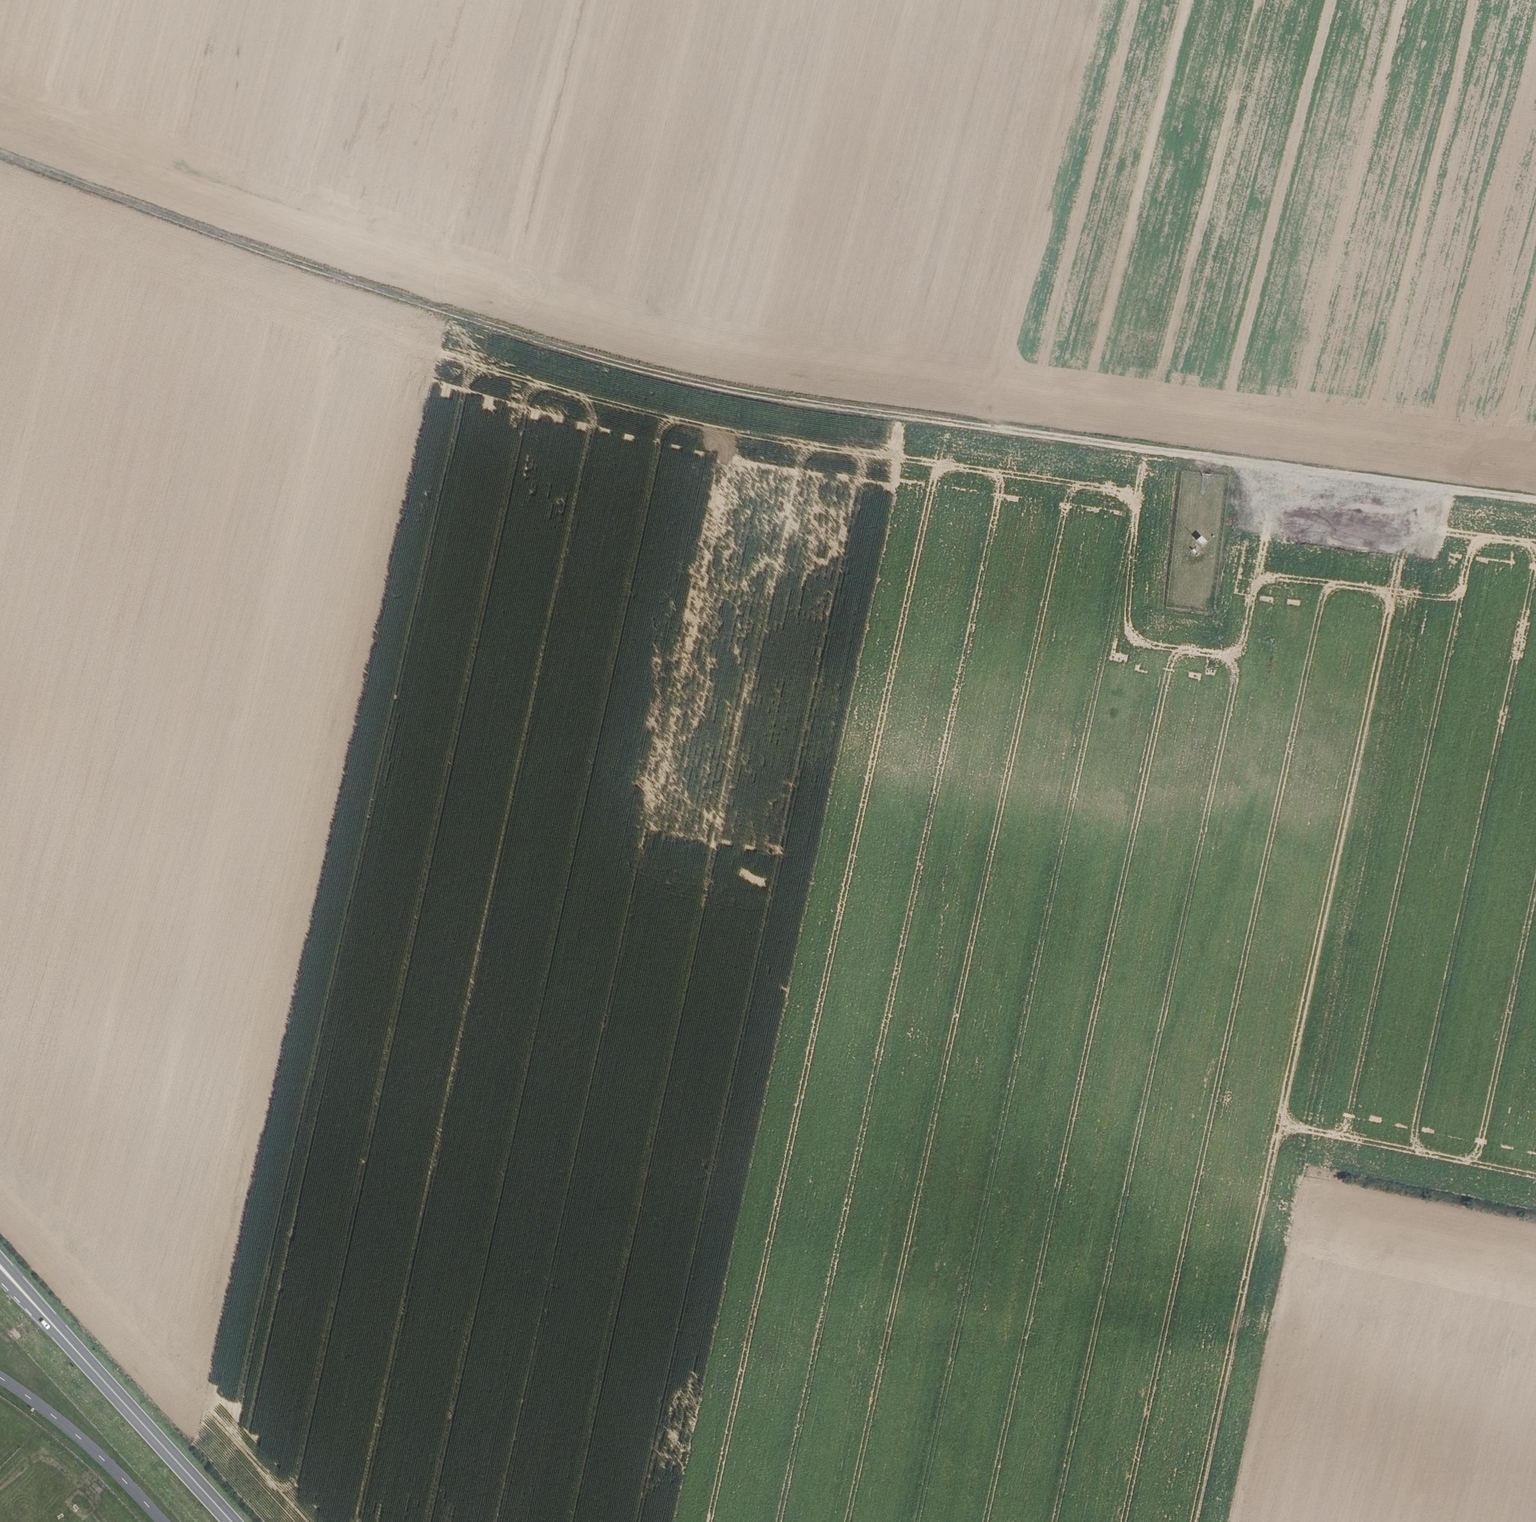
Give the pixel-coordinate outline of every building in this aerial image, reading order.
[(92,1508),(78,1494),(70,1502),(83,1516),(92,1508)]
